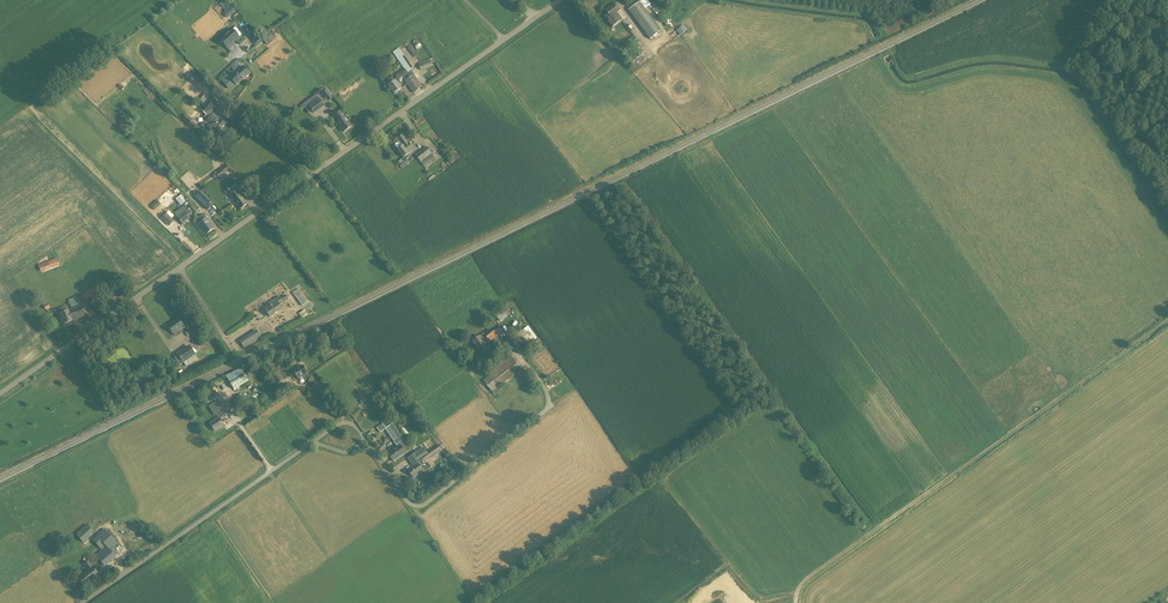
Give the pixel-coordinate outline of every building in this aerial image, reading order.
[(628,10),(650,39),(661,31),(654,21),(658,18),(660,16),(648,0),(642,0),(634,6),(628,10)] [(225,12),(223,14),(227,18),(235,11),(234,10),(232,7),(229,4),(223,9),(225,12)] [(606,18),(608,19),(607,20),(612,27),(622,19),(617,12),(619,11),(614,5),(606,11),(609,15),(606,15),(605,15),(605,16),(604,17),(605,18),(606,18)] [(238,22),(242,19),(237,13),(233,16),(238,22)] [(683,26),(677,31),(680,36),(688,30),(684,25),(683,26)] [(232,29),(219,40),(227,49),(240,38),(232,29)] [(252,31),(248,35),(255,44),(260,40),(252,31)] [(269,32),(263,37),(265,40),(264,41),(267,46),(275,40),(269,32)] [(412,56),(416,54),(411,44),(407,45),(412,56)] [(414,74),(414,75),(411,71),(414,69),(399,48),(393,52),(404,69),(395,76),(398,80),(402,77),(413,93),(423,87),(414,74)] [(629,60),(632,65),(641,59),(637,54),(629,60)] [(430,59),(418,64),(421,70),(433,66),(430,59)] [(243,66),(230,77),(236,85),(241,80),(242,81),(249,74),(243,66)] [(397,81),(394,83),(392,79),(387,82),(390,86),(389,86),(394,94),(402,88),(397,81)] [(325,89),(322,90),(329,99),(331,98),(325,89)] [(199,110),(206,116),(218,102),(211,96),(210,97),(206,93),(200,100),(204,104),(199,110)] [(307,105),(314,114),(324,106),(318,97),(317,98),(315,95),(306,102),(308,105),(307,105)] [(340,112),(334,117),(338,123),(339,122),(345,131),(351,126),(340,112)] [(193,120),(186,114),(182,119),(188,125),(193,120)] [(206,123),(209,125),(204,130),(210,134),(213,131),(216,134),(226,122),(221,119),(218,117),(217,118),(213,115),(206,123)] [(404,157),(409,154),(414,150),(402,135),(397,138),(403,146),(398,149),(404,157)] [(426,147),(415,155),(421,162),(432,154),(426,147)] [(401,165),(399,166),(402,169),(407,165),(406,164),(409,162),(407,159),(405,161),(401,165)] [(221,181),(231,173),(224,165),(214,173),(221,181)] [(233,202),(234,201),(240,209),(247,205),(239,193),(244,190),(238,182),(225,191),(233,202)] [(207,210),(214,204),(201,191),(195,197),(207,210)] [(182,208),(185,205),(179,197),(176,200),(182,208)] [(161,204),(157,201),(151,206),(155,210),(161,204)] [(190,218),(188,216),(191,213),(189,209),(177,218),(182,224),(190,218)] [(169,226),(174,221),(166,213),(161,218),(169,226)] [(195,220),(197,224),(205,235),(214,229),(203,214),(195,220)] [(57,258),(38,265),(41,272),(60,265),(57,258)] [(97,291),(94,287),(92,289),(92,288),(82,295),(87,301),(96,294),(95,293),(97,291)] [(299,289),(293,293),(302,306),(308,301),(299,289)] [(71,308),(79,305),(76,297),(68,300),(71,308)] [(280,297),(267,305),(269,307),(265,310),(270,317),(282,310),(279,305),(283,302),(280,297)] [(81,306),(60,314),(64,324),(72,321),(84,316),(81,306)] [(501,322),(510,315),(505,308),(495,315),(501,322)] [(301,318),(308,314),(305,310),(299,314),(301,318)] [(182,316),(178,319),(167,326),(173,334),(173,333),(175,336),(177,336),(181,334),(181,332),(181,331),(183,329),(188,325),(182,316)] [(479,349),(486,345),(496,337),(496,338),(500,335),(501,338),(505,335),(497,324),(480,336),(473,341),(479,349)] [(524,347),(537,338),(528,326),(515,336),(524,347)] [(191,328),(185,332),(188,336),(194,333),(191,328)] [(261,338),(257,330),(239,341),(244,349),(261,338)] [(331,348),(341,342),(338,337),(328,343),(331,348)] [(537,350),(543,346),(538,340),(533,345),(537,350)] [(189,345),(176,354),(183,363),(184,363),(186,366),(197,358),(195,355),(196,355),(189,345)] [(485,377),(486,379),(484,381),(492,392),(522,371),(513,359),(504,366),(503,365),(511,360),(507,354),(494,363),(495,365),(491,368),(493,371),(485,377)] [(293,372),(298,379),(307,373),(302,366),(293,372)] [(227,381),(242,374),(240,368),(224,375),(227,381)] [(277,370),(273,374),(279,381),(283,378),(277,370)] [(244,373),(229,382),(233,389),(249,380),(244,373)] [(223,426),(219,420),(221,418),(227,414),(218,401),(209,406),(214,416),(216,415),(218,418),(210,424),(215,431),(223,426)] [(386,428),(385,429),(396,444),(398,443),(400,446),(398,447),(390,453),(393,457),(391,458),(394,462),(406,454),(406,453),(411,450),(402,437),(393,423),(392,424),(388,427),(386,428)] [(385,427),(383,425),(383,424),(377,428),(380,432),(385,429),(386,428),(385,427)] [(414,467),(409,471),(414,478),(424,471),(424,472),(428,469),(425,465),(427,464),(425,461),(442,450),(439,445),(429,451),(427,453),(424,448),(409,458),(414,467)] [(83,542),(94,533),(87,524),(76,534),(83,542)] [(102,550),(95,556),(104,567),(119,553),(114,548),(118,544),(104,529),(92,540),(102,550)] [(83,565),(87,570),(84,572),(85,573),(78,578),(85,587),(92,582),(100,576),(88,561),(83,565)]
